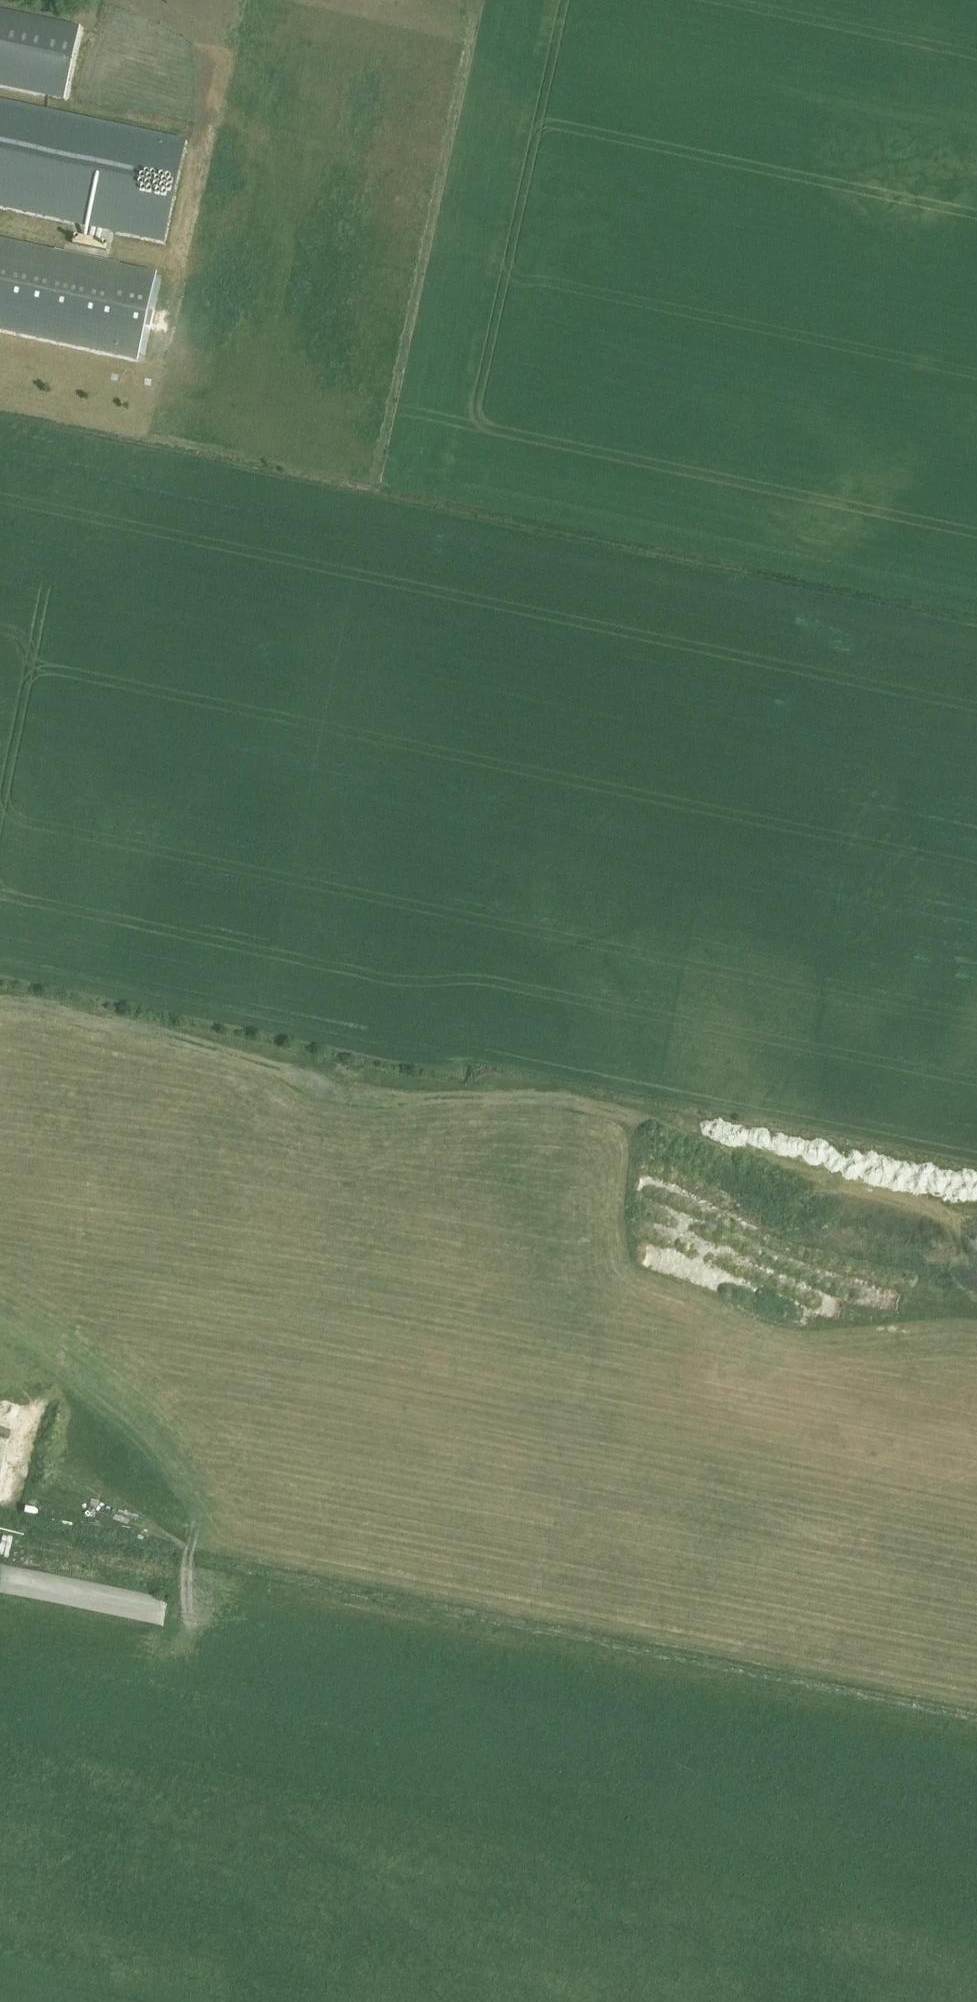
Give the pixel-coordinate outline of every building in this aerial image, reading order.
[(64,95),(78,30),(0,13),(0,81),(64,95)] [(184,142),(0,102),(0,206),(163,241),(184,142)] [(137,359),(156,275),(0,241),(0,329),(137,359)]
